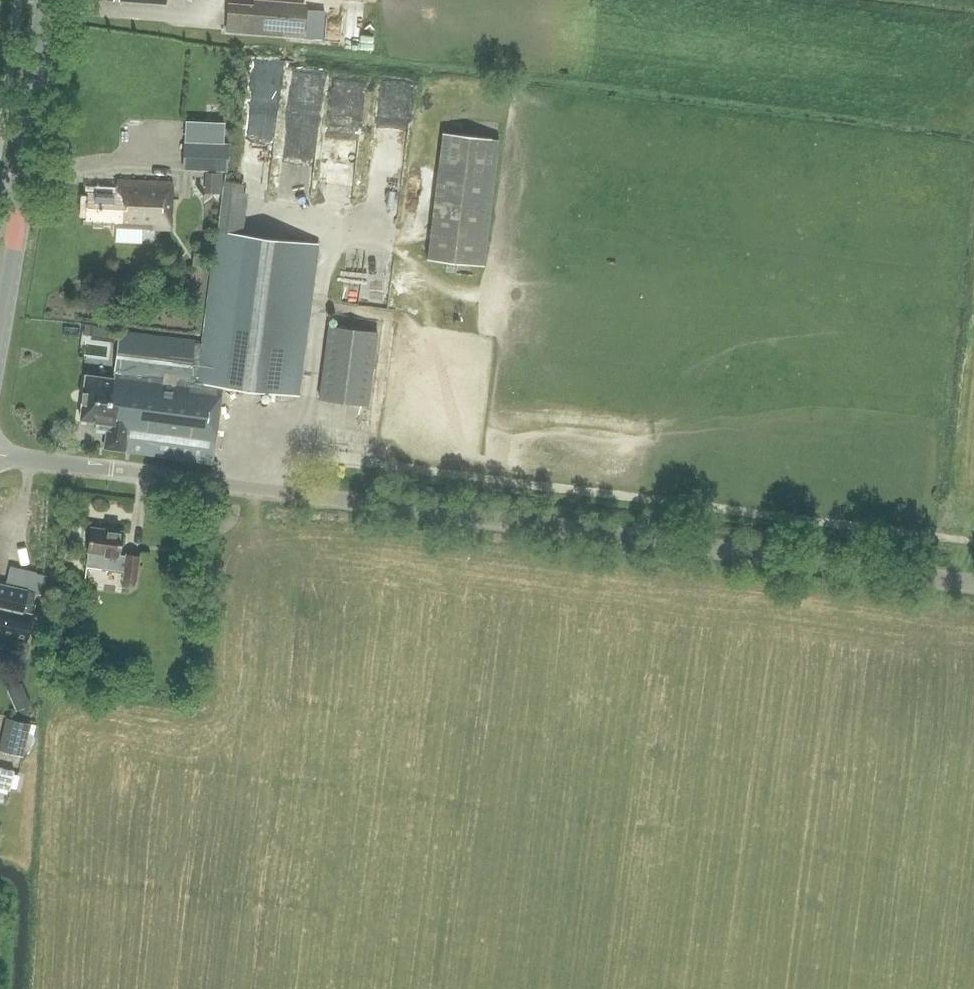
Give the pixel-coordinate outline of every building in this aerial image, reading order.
[(228,3),(226,32),(305,37),(307,9),(254,5),(228,3)] [(212,98),(211,128),(226,128),(227,98),(212,98)] [(484,266),(500,139),(443,132),(428,259),(484,266)] [(229,143),(183,141),(182,170),(228,172),(229,143)] [(169,229),(171,183),(119,181),(118,194),(88,192),(87,220),(117,221),(117,227),(169,229)] [(105,448),(126,451),(125,452),(212,465),(224,386),(299,395),(318,244),(218,231),(204,343),(121,333),(115,379),(86,375),(80,419),(98,421),(97,429),(107,431),(105,448)] [(319,399),(369,405),(378,332),(329,325),(319,399)] [(87,566),(95,567),(124,571),(123,580),(135,582),(139,556),(127,554),(126,556),(120,555),(123,532),(91,528),(88,552),(89,552),(87,566)] [(26,643),(35,605),(33,605),(36,592),(0,584),(0,637),(26,643)] [(16,710),(31,704),(22,682),(7,689),(16,710)] [(31,724),(7,718),(0,745),(0,751),(23,756),(31,724)] [(14,771),(0,768),(0,788),(9,790),(14,771)]
